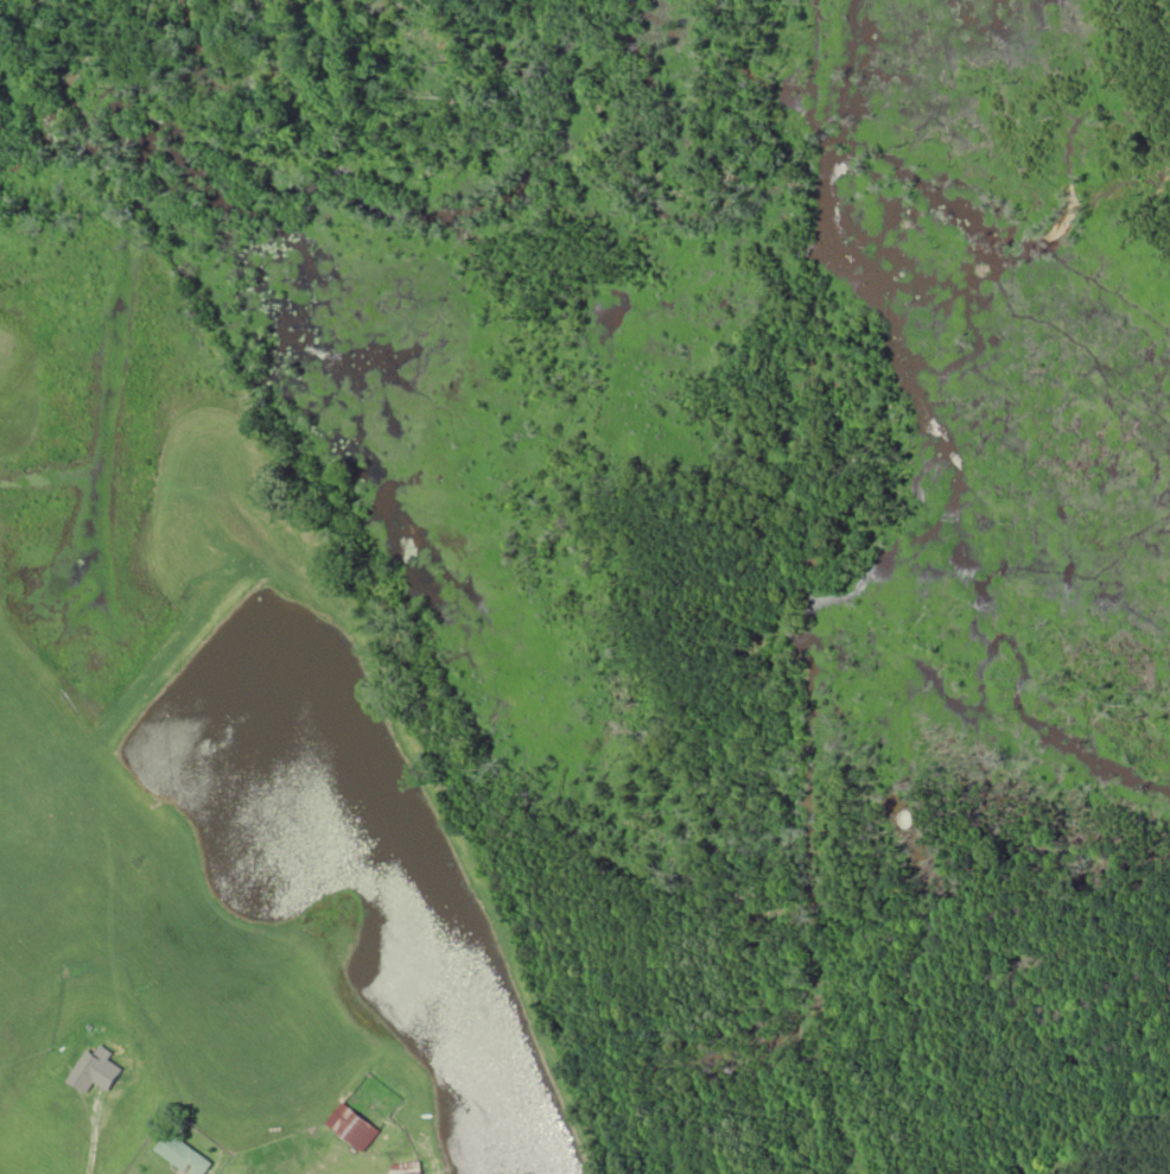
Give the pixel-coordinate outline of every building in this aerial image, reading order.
[(379,1132),(342,1102),(324,1124),(362,1154),(379,1132)] [(212,1160),(166,1131),(153,1151),(190,1173),(203,1173),(212,1160)] [(422,1163),(390,1163),(390,1173),(422,1173),(422,1163)]
